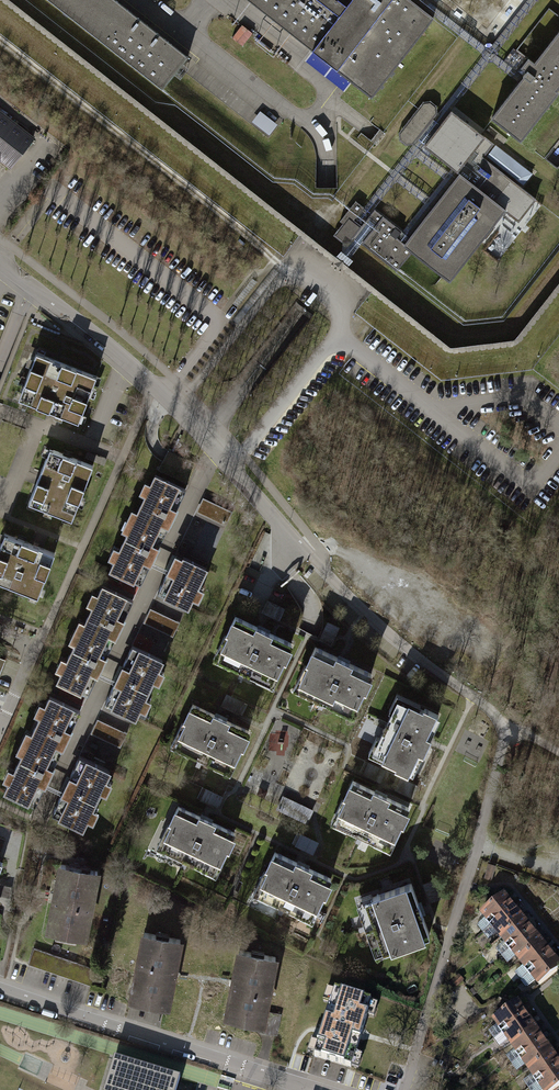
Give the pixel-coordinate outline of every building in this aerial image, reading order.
[(162,89),(188,57),(115,0),(49,0),(162,89)] [(371,96),(433,17),(411,0),(249,0),(371,96)] [(232,36),(242,45),(254,31),(244,23),(232,36)] [(520,139),(558,90),(558,31),(534,63),(529,58),(522,67),(527,71),(492,117),(520,139)] [(418,108),(398,133),(398,141),(405,146),(413,144),(437,114),(436,106),(430,101),(423,102),(418,108)] [(409,237),(404,244),(412,250),(450,280),(505,210),(518,221),(536,199),(483,157),(493,143),(452,111),(424,145),(460,173),(409,237)] [(1,160),(10,167),(33,138),(17,125),(19,122),(11,116),(9,119),(0,112),(0,162),(1,160)] [(261,112),(252,123),(270,136),(278,126),(261,112)] [(342,223),(333,235),(343,243),(350,242),(339,256),(346,263),(362,243),(397,270),(412,250),(404,244),(409,237),(374,209),(371,213),(368,210),(364,207),(356,201),(349,209),(340,221),(342,223)] [(507,215),(502,223),(507,226),(496,241),(501,245),(505,239),(509,243),(522,225),(507,215)] [(35,351),(18,396),(77,419),(95,374),(35,351)] [(49,446),(28,500),(71,518),(93,463),(49,446)] [(112,558),(108,567),(141,582),(154,555),(172,514),(186,484),(153,468),(148,478),(142,475),(135,491),(142,494),(136,506),(129,503),(118,527),(124,530),(117,544),(112,542),(106,555),(112,558)] [(204,497),(197,511),(226,525),(233,511),(204,497)] [(2,533),(0,538),(0,582),(33,595),(50,552),(2,533)] [(176,552),(157,593),(188,608),(207,567),(176,552)] [(60,668),(55,678),(88,693),(101,664),(119,626),(133,597),(101,582),(97,592),(91,589),(86,600),(91,603),(83,621),(78,618),(69,638),(74,640),(66,658),(60,655),(55,666),(60,668)] [(153,604),(144,621),(174,635),(182,618),(153,604)] [(232,614),(213,653),(272,682),(291,643),(232,614)] [(134,644),(106,702),(138,717),(166,659),(134,644)] [(372,674),(311,645),(293,684),(353,713),(372,674)] [(9,782),(5,790),(34,804),(48,774),(66,737),(79,708),(51,694),(47,703),(38,698),(33,709),(41,713),(32,731),(25,728),(16,748),(22,751),(15,767),(9,764),(2,778),(9,782)] [(398,698),(370,755),(412,776),(440,718),(398,698)] [(190,707),(170,748),(230,777),(250,736),(190,707)] [(98,718),(90,735),(121,749),(129,732),(98,718)] [(79,753),(53,813),(86,827),(111,767),(79,753)] [(350,781),(330,824),(391,853),(411,810),(350,781)] [(176,805),(157,845),(219,875),(238,835),(176,805)] [(272,853),(251,896),(311,925),(331,882),(272,853)] [(98,869),(58,862),(47,930),(87,937),(98,869)] [(496,865),(488,863),(484,877),(491,880),(496,865)] [(406,883),(356,902),(377,956),(426,937),(406,883)] [(479,914),(538,987),(558,970),(558,962),(558,960),(546,945),(536,933),(527,921),(508,898),(505,894),(479,914)] [(179,938),(139,932),(128,998),(168,1005),(179,938)] [(34,947),(28,963),(91,985),(97,969),(34,947)] [(276,957),(237,949),(224,1014),(263,1022),(276,957)] [(370,1000),(334,989),(313,1056),(349,1067),(370,1000)] [(493,1021),(542,1089),(557,1089),(558,1089),(558,1058),(557,1055),(549,1044),(540,1031),(532,1020),(522,1006),(519,1002),(493,1021)] [(115,1060),(106,1089),(176,1089),(179,1080),(115,1060)]
